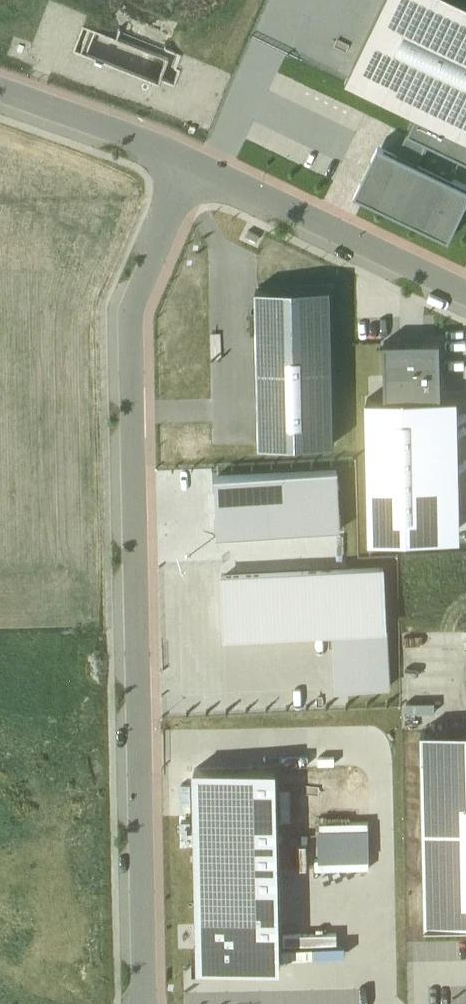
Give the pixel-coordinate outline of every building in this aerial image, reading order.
[(351,79),(421,113),(413,130),(465,155),(465,0),(389,0),(351,79)] [(155,46),(142,78),(164,86),(177,55),(155,46)] [(356,190),(453,235),(465,208),(465,181),(378,141),(356,190)] [(267,287),(257,287),(258,311),(250,312),(251,333),(257,333),(260,444),(335,443),(331,286),(267,287)] [(386,398),(367,398),(370,541),(445,539),(442,397),(441,340),(384,342),(386,398)] [(222,572),(225,635),(345,629),(347,689),(389,686),(386,628),(383,565),(222,572)] [(425,730),(429,921),(465,921),(465,729),(425,730)] [(277,766),(195,769),(199,966),(282,965),(277,766)]
